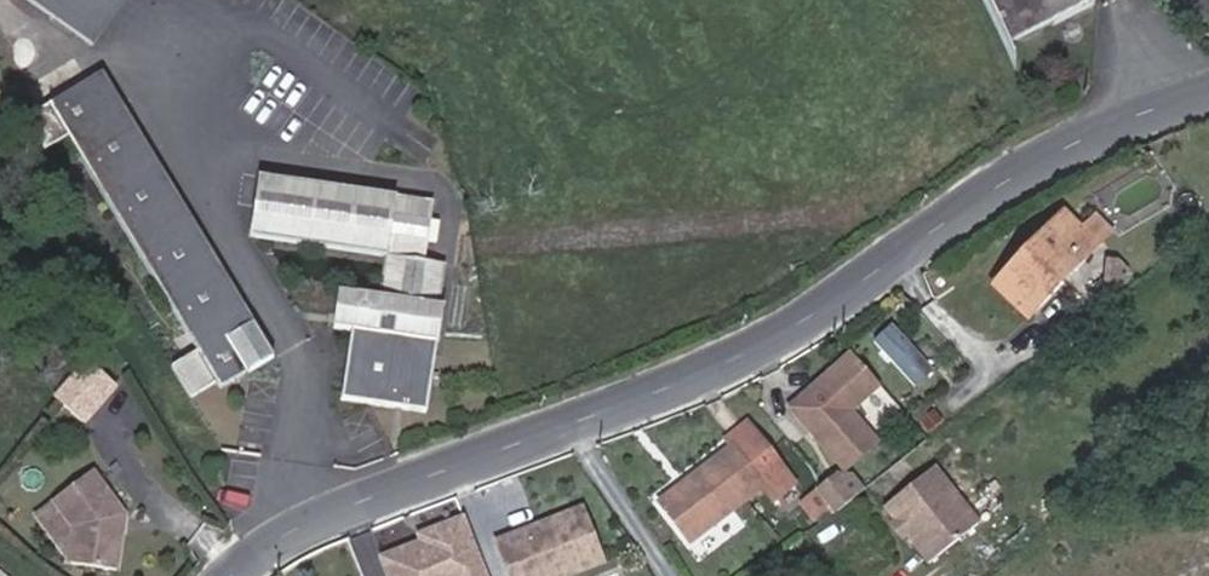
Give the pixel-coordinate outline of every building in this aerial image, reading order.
[(122,0),(29,0),(91,44),(122,0)] [(1006,49),(1093,4),(1091,0),(983,0),(1006,49)] [(273,356),(99,75),(23,122),(42,153),(67,138),(199,351),(173,367),(192,398),(218,382),(221,388),(273,356)] [(423,266),(432,203),(258,177),(249,237),(385,257),(379,299),(356,295),(351,331),(341,400),(425,412),(446,269),(423,266)] [(994,283),(1032,319),(1119,230),(1099,211),(1088,223),(1071,205),(994,283)] [(351,331),(356,295),(339,293),(334,328),(351,331)] [(936,371),(900,322),(881,337),(917,385),(936,371)] [(81,346),(65,331),(58,337),(75,353),(81,346)] [(888,384),(861,350),(831,373),(829,382),(817,390),(814,385),(797,398),(846,464),(880,440),(856,407),(888,384)] [(81,410),(110,379),(87,357),(58,388),(81,410)] [(796,484),(747,420),(726,435),(734,446),(662,500),(690,536),(760,483),(774,501),(796,484)] [(976,518),(933,467),(884,508),(896,522),(899,520),(909,532),(917,540),(913,543),(927,559),(976,518)] [(820,483),(839,508),(864,488),(851,471),(840,469),(820,483)] [(122,516),(90,471),(50,500),(70,529),(64,563),(113,570),(119,534),(113,533),(115,521),(122,516)] [(819,481),(801,494),(822,522),(839,508),(820,483),(819,481)] [(822,522),(801,494),(796,497),(817,526),(822,522)] [(492,541),(507,575),(523,575),(540,568),(543,575),(551,575),(605,552),(582,500),(534,522),(536,528),(523,535),(520,528),(492,541)] [(894,544),(909,532),(899,520),(896,522),(884,532),(894,544)] [(458,523),(429,535),(432,542),(417,548),(415,541),(375,559),(382,575),(481,575),(458,523)]
